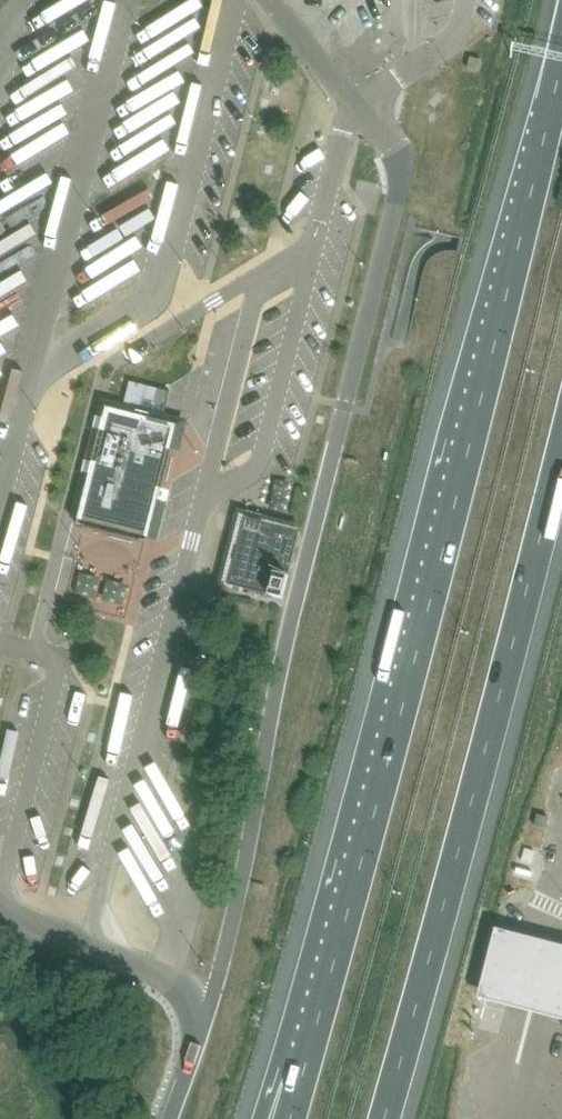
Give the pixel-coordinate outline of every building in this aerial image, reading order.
[(482,59),(470,56),(467,68),(479,71),(482,59)] [(103,399),(71,524),(75,525),(85,527),(146,542),(155,545),(186,420),(164,414),(169,394),(172,384),(162,382),(160,388),(130,381),(127,395),(125,404),(107,400),(103,399)] [(283,598),(300,532),(262,523),(264,515),(247,510),(228,584),(283,598)] [(538,813),(535,825),(546,828),(549,816),(538,813)] [(557,945),(531,939),(497,930),(479,1002),(514,1011),(561,1024),(561,947),(557,945)]
